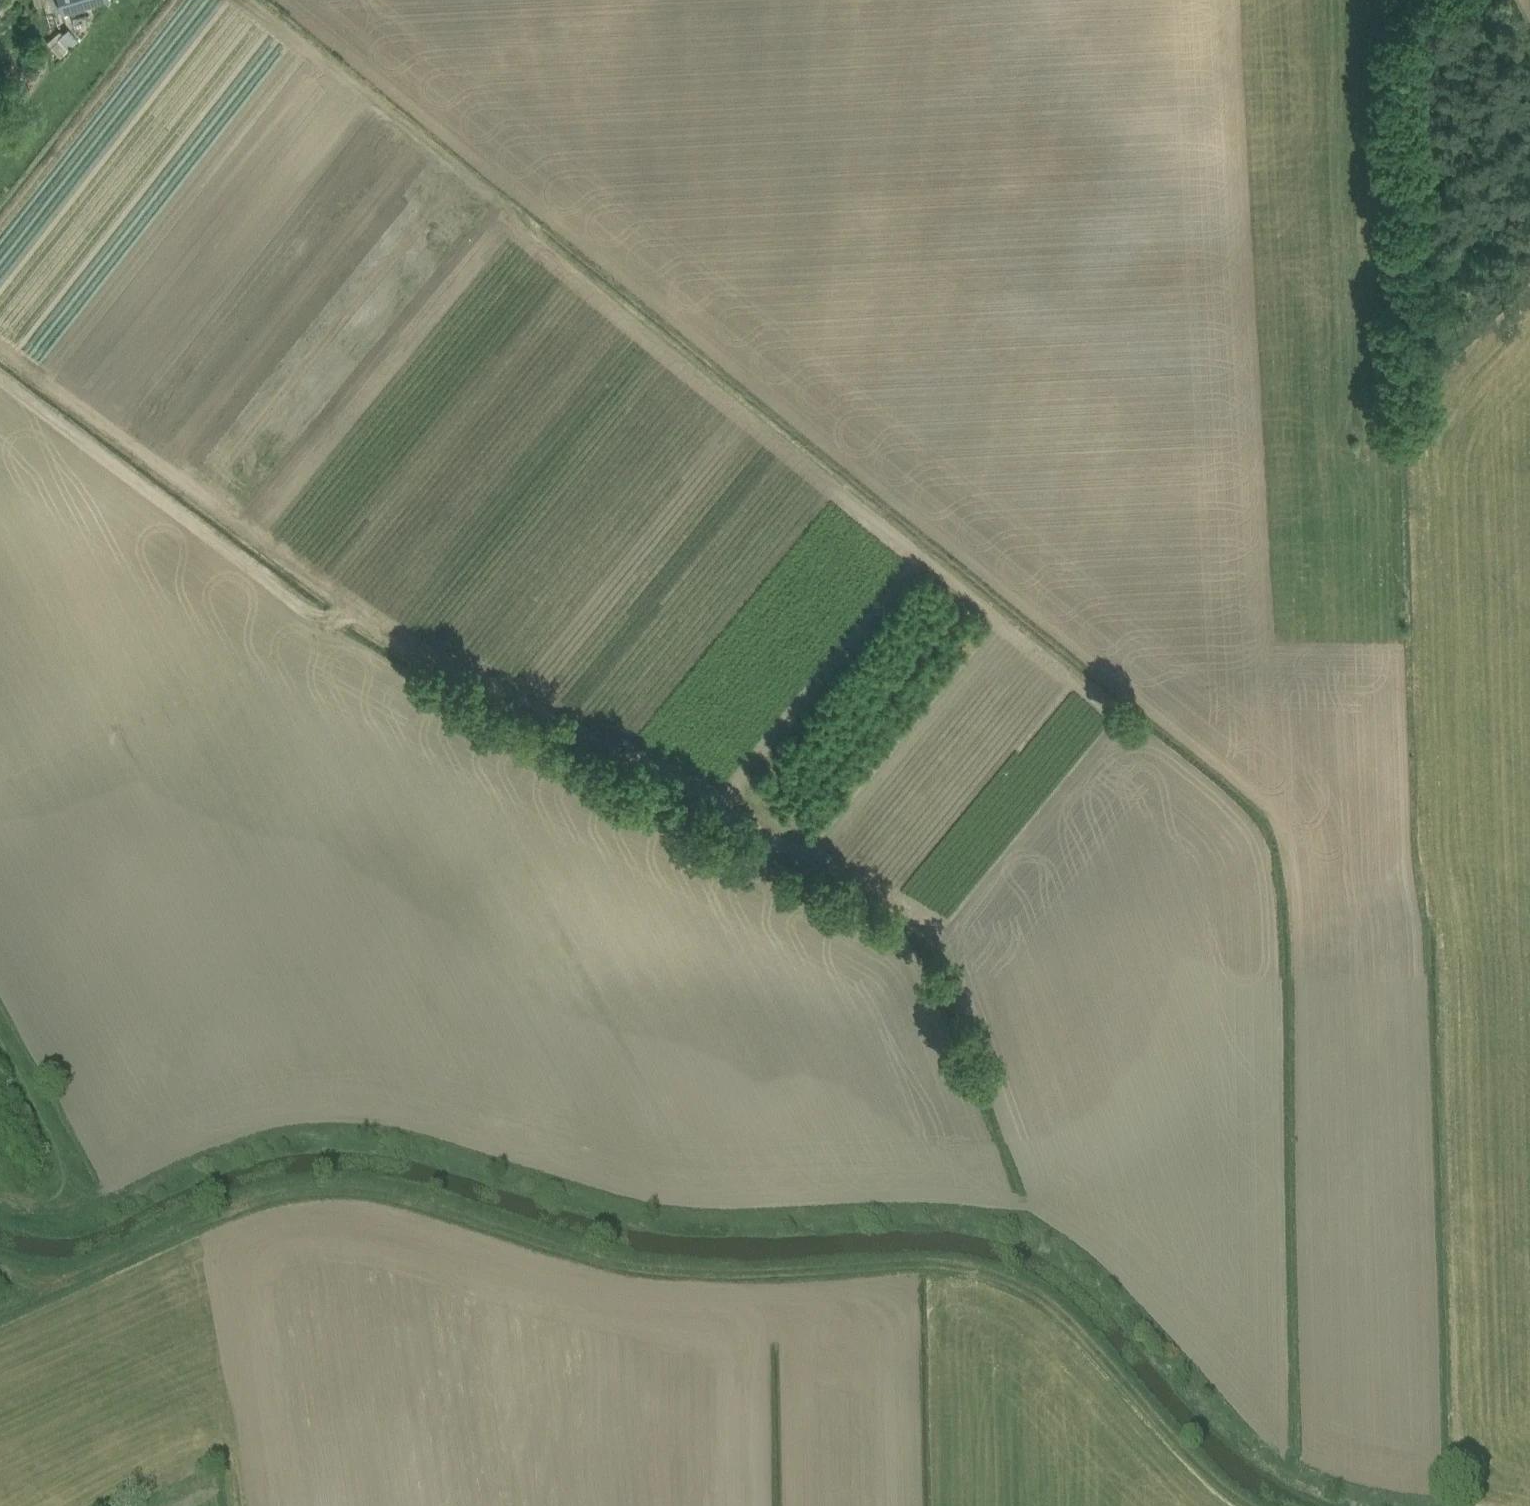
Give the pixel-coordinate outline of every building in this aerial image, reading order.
[(62,12),(101,0),(58,0),(62,12)] [(79,40),(69,28),(63,33),(50,44),(60,57),(79,40)]
